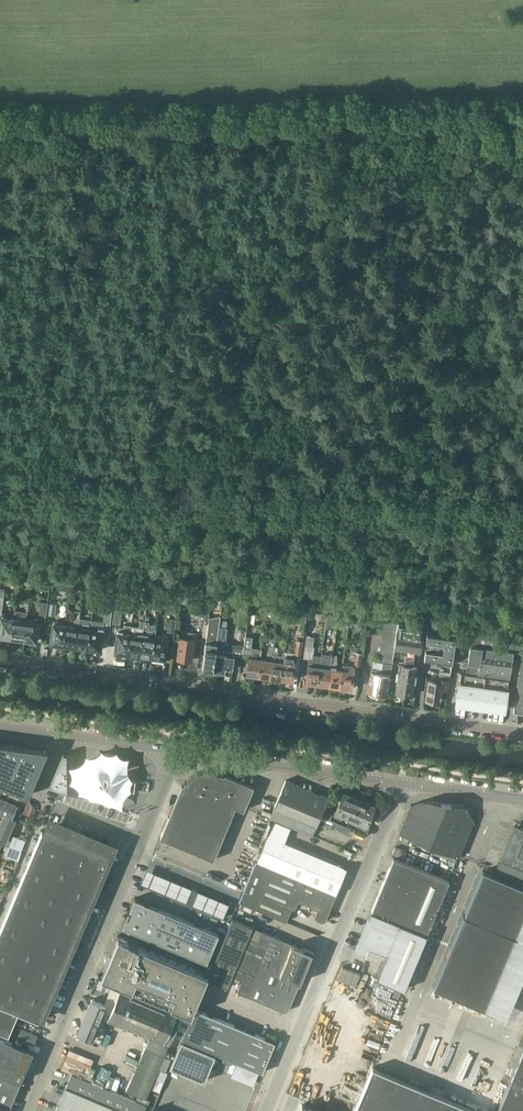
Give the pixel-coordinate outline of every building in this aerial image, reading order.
[(85,579),(85,587),(93,588),(94,581),(85,579)] [(1,615),(0,624),(0,636),(3,636),(4,636),(5,638),(9,638),(10,637),(11,637),(14,617),(6,616),(7,614),(1,613),(2,608),(5,591),(0,590),(0,615),(1,615)] [(117,593),(114,609),(112,623),(120,624),(122,610),(121,610),(123,594),(117,593)] [(190,596),(182,595),(181,604),(189,604),(190,596)] [(194,598),(192,615),(204,617),(206,605),(207,601),(207,599),(194,598)] [(41,601),(39,613),(46,614),(48,602),(41,601)] [(50,602),(48,614),(55,615),(57,603),(50,602)] [(91,620),(88,648),(89,648),(90,650),(93,650),(95,649),(95,648),(101,649),(103,632),(109,633),(113,603),(106,602),(104,622),(91,620)] [(14,617),(11,637),(16,638),(17,640),(21,640),(22,639),(23,639),(24,639),(26,619),(27,612),(15,610),(14,617)] [(66,624),(63,644),(64,645),(65,646),(68,647),(70,645),(76,646),(79,619),(80,612),(80,610),(75,610),(75,612),(73,625),(66,624)] [(327,614),(326,623),(335,624),(336,616),(336,615),(327,614)] [(204,618),(202,636),(207,636),(206,642),(205,643),(206,643),(204,651),(204,652),(202,668),(202,669),(213,671),(213,670),(219,626),(220,622),(221,615),(220,615),(210,617),(204,618)] [(26,619),(24,639),(25,641),(30,641),(31,640),(36,641),(39,619),(34,618),(34,620),(26,619)] [(79,619),(76,646),(81,647),(83,649),(86,649),(88,648),(91,620),(79,619)] [(174,631),(175,620),(169,619),(167,630),(174,631)] [(54,620),(51,643),(57,644),(58,645),(61,646),(63,644),(66,624),(59,623),(59,621),(54,620)] [(131,632),(128,653),(129,655),(132,655),(134,654),(140,655),(143,634),(145,621),(140,620),(139,626),(131,625),(131,632)] [(143,634),(140,655),(145,655),(147,657),(150,658),(152,656),(153,656),(155,636),(156,634),(156,629),(148,627),(149,621),(145,621),(143,634)] [(372,667),(368,691),(387,694),(393,646),(396,623),(384,621),(379,656),(377,668),(372,667)] [(396,623),(393,646),(399,647),(399,653),(406,655),(406,650),(415,652),(419,652),(422,633),(423,634),(424,626),(396,623)] [(116,647),(115,651),(121,652),(122,654),(125,654),(127,653),(128,653),(131,632),(131,625),(132,625),(124,624),(123,627),(118,626),(118,627),(116,647)] [(219,626),(213,670),(225,672),(226,667),(233,668),(234,662),(241,663),(244,645),(228,643),(225,642),(226,634),(227,627),(219,626)] [(453,659),(468,662),(467,666),(467,672),(509,679),(510,679),(511,667),(514,651),(522,652),(522,648),(522,638),(457,629),(456,634),(455,643),(453,659)] [(427,630),(426,640),(444,642),(445,635),(445,632),(427,630)] [(180,631),(180,636),(177,657),(192,659),(196,633),(180,631)] [(443,651),(441,661),(452,663),(453,659),(455,643),(456,634),(445,632),(445,635),(444,642),(443,651)] [(155,636),(153,656),(154,657),(154,659),(164,660),(164,658),(165,658),(168,636),(163,635),(156,634),(155,636)] [(245,636),(243,656),(249,656),(248,662),(247,662),(247,665),(248,666),(247,673),(259,675),(261,658),(262,648),(251,647),(252,636),(245,636)] [(305,645),(304,657),(309,658),(309,659),(306,682),(317,684),(320,661),(321,656),(321,655),(316,655),(313,654),(314,647),(315,646),(313,646),(314,637),(307,636),(306,636),(305,645)] [(297,640),(295,656),(295,657),(300,658),(301,657),(303,641),(297,640)] [(261,658),(259,675),(271,677),(275,647),(274,647),(270,646),(269,646),(269,651),(268,651),(267,659),(261,658)] [(275,647),(271,677),(281,678),(284,656),(278,655),(278,652),(279,648),(275,647)] [(426,648),(424,659),(441,661),(443,651),(426,648)] [(513,712),(522,713),(522,648),(522,652),(516,699),(515,699),(513,712)] [(408,664),(404,693),(414,694),(415,683),(417,681),(418,676),(416,674),(418,661),(416,661),(415,663),(413,663),(414,656),(419,656),(419,652),(415,652),(406,650),(406,655),(405,664),(408,664)] [(320,661),(317,684),(328,685),(332,660),(332,658),(332,655),(329,655),(328,657),(321,656),(320,661)] [(332,660),(328,685),(340,687),(343,667),(337,666),(337,665),(338,660),(337,660),(338,656),(332,655),(332,658),(332,660)] [(284,656),(281,678),(292,680),(294,671),(295,657),(290,656),(284,656)] [(397,680),(395,692),(404,693),(408,664),(405,664),(400,663),(398,672),(397,673),(396,679),(397,680)] [(343,667),(340,687),(351,688),(354,669),(354,666),(344,665),(343,666),(343,667)] [(458,682),(456,703),(472,706),(489,708),(505,710),(508,689),(507,689),(509,679),(467,672),(460,671),(459,682),(458,682)] [(429,680),(426,699),(440,701),(442,688),(448,689),(450,673),(440,672),(439,678),(436,677),(436,681),(429,680)] [(29,794),(47,750),(0,743),(0,782),(29,794)] [(75,767),(69,768),(71,771),(73,773),(73,776),(73,779),(72,781),(70,783),(73,785),(76,786),(78,788),(79,790),(80,791),(80,794),(85,795),(88,797),(90,798),(91,800),(97,800),(100,801),(103,802),(106,803),(108,806),(112,806),(116,807),(120,808),(123,811),(123,808),(123,805),(124,802),(125,799),(127,795),(130,793),(133,792),(132,788),(132,786),(132,783),(134,780),(131,777),(130,774),(129,769),(128,765),(129,762),(130,758),(129,759),(125,759),(122,758),(120,756),(119,754),(118,752),(117,752),(114,754),(111,755),(108,754),(105,753),(103,751),(101,753),(99,755),(95,756),(90,757),(87,756),(86,760),(84,762),(80,765),(75,767)] [(63,753),(50,786),(84,797),(74,781),(73,754),(63,753)] [(224,774),(222,774),(220,773),(220,774),(217,772),(215,771),(212,771),(210,770),(207,770),(204,770),(202,771),(199,771),(196,772),(194,774),(192,775),(190,777),(188,779),(186,781),(185,781),(184,784),(182,784),(160,837),(214,859),(236,807),(244,810),(254,786),(224,773),(224,774)] [(270,817),(312,835),(316,823),(327,828),(335,828),(347,833),(350,827),(320,814),(327,797),(286,780),(270,817)] [(343,814),(351,818),(360,796),(352,793),(351,795),(344,792),(334,815),(341,818),(343,814)] [(22,811),(33,816),(36,808),(28,800),(27,800),(28,798),(28,797),(22,794),(18,801),(17,802),(24,806),(22,811)] [(360,796),(351,818),(358,821),(357,825),(364,828),(366,823),(374,804),(367,801),(367,799),(360,796)] [(12,819),(16,808),(17,805),(0,798),(0,814),(12,819)] [(400,832),(406,835),(458,856),(461,847),(462,848),(463,847),(462,846),(465,838),(466,839),(466,838),(465,837),(469,829),(470,830),(470,829),(469,828),(473,820),(474,821),(474,819),(473,819),(471,816),(475,813),(471,807),(467,809),(465,805),(427,800),(412,805),(411,804),(410,805),(411,806),(408,814),(407,813),(406,814),(407,815),(404,823),(403,822),(403,823),(404,824),(400,832)] [(0,822),(0,844),(3,845),(13,820),(2,816),(0,822)] [(273,868),(284,841),(290,827),(274,821),(258,861),(273,868)] [(501,858),(500,862),(499,861),(494,874),(483,870),(433,987),(485,1009),(522,919),(522,826),(515,822),(500,858),(501,858)] [(9,1035),(18,1011),(39,1020),(107,857),(84,847),(85,846),(66,838),(66,839),(43,830),(42,830),(0,930),(0,1031),(9,1035)] [(13,834),(8,846),(5,855),(17,859),(25,839),(13,834)] [(347,868),(284,841),(273,868),(336,894),(347,868)] [(395,847),(392,853),(400,857),(403,850),(395,847)] [(371,911),(355,949),(365,953),(369,946),(386,953),(376,977),(404,989),(427,934),(450,880),(394,857),(371,911)] [(256,860),(239,901),(286,921),(291,909),(292,909),(295,908),(298,901),(317,909),(315,916),(316,919),(322,922),(325,920),(336,894),(273,868),(258,861),(256,860)] [(192,888),(186,902),(193,905),(199,890),(192,888)] [(135,897),(123,926),(207,961),(219,933),(135,897)] [(249,936),(252,929),(253,926),(232,918),(220,948),(240,957),(249,936)] [(249,936),(240,957),(260,965),(273,935),(264,931),(261,932),(258,940),(249,936)] [(273,935),(260,965),(279,973),(291,945),(282,941),(281,938),(273,935)] [(208,974),(118,936),(110,956),(102,976),(191,1014),(208,974)] [(300,982),(304,972),(306,973),(306,972),(314,952),(314,951),(314,950),(313,950),(305,946),(304,946),(303,948),(294,944),(291,945),(279,973),(300,982)] [(199,968),(202,959),(170,946),(166,954),(199,968)] [(220,948),(207,979),(228,987),(232,977),(240,957),(220,948)] [(241,981),(238,989),(239,992),(247,995),(260,965),(240,957),(232,977),(241,981)] [(260,965),(247,995),(267,1004),(279,973),(260,965)] [(338,978),(337,978),(356,986),(361,974),(344,967),(343,966),(338,978)] [(279,973),(267,1004),(285,1011),(288,1010),(300,982),(279,973)] [(112,985),(110,991),(104,1004),(101,1018),(110,1022),(111,1020),(149,1036),(126,1089),(146,1098),(177,1024),(182,1013),(177,1011),(121,988),(112,985)] [(92,999),(85,1016),(99,1022),(101,1018),(104,1004),(92,999)] [(182,1038),(262,1072),(275,1042),(194,1008),(182,1038)] [(78,1033),(87,1037),(92,1039),(95,1033),(99,1034),(102,1028),(97,1026),(99,1022),(85,1016),(78,1033)] [(34,1043),(38,1034),(22,1027),(18,1036),(34,1043)] [(7,1039),(0,1036),(0,1072),(21,1081),(33,1050),(7,1039)] [(215,1054),(181,1040),(170,1066),(171,1066),(204,1080),(215,1055),(215,1054)] [(164,1055),(150,1087),(160,1092),(167,1074),(161,1072),(162,1069),(166,1071),(171,1058),(164,1055)] [(510,1079),(522,1084),(522,1063),(518,1060),(510,1079)] [(373,1066),(355,1110),(480,1110),(373,1066)] [(4,1110),(6,1110),(8,1110),(21,1081),(0,1072),(0,1108),(4,1110)] [(82,1094),(123,1110),(144,1110),(146,1105),(71,1073),(66,1086),(69,1087),(70,1085),(84,1091),(82,1094)] [(510,1079),(502,1097),(522,1106),(522,1084),(510,1079)] [(82,1094),(84,1091),(70,1085),(69,1087),(66,1086),(61,1096),(55,1110),(58,1110),(123,1110),(82,1094)] [(497,1110),(522,1110),(522,1106),(502,1097),(497,1110)] [(301,1110),(324,1110),(305,1103),(301,1110)]
